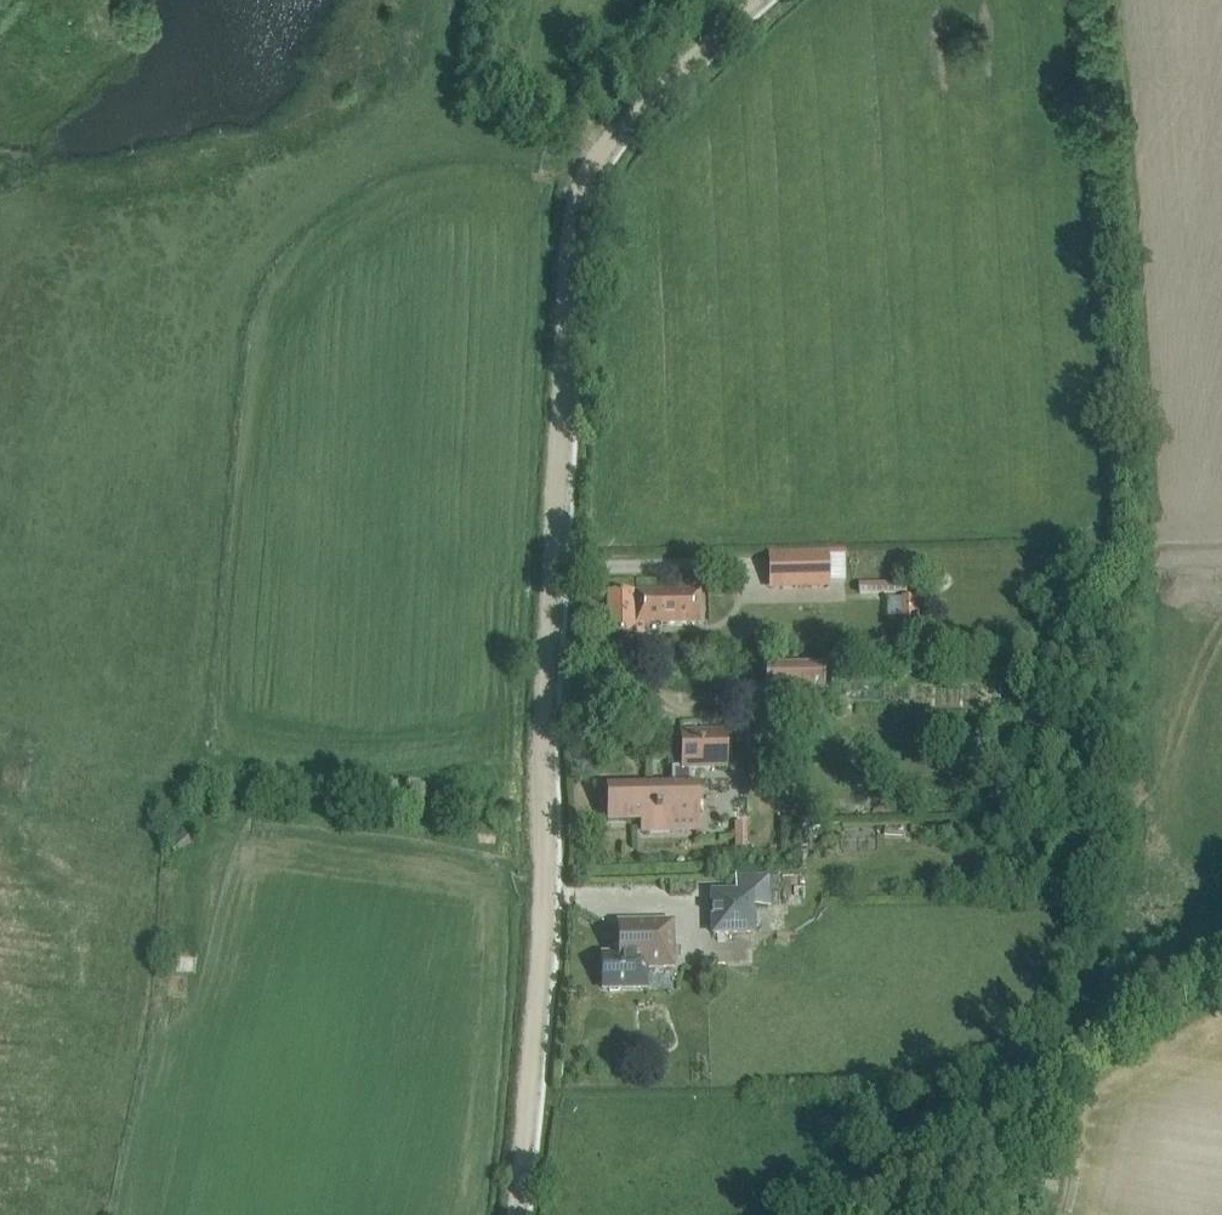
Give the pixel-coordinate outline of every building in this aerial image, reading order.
[(827,554),(770,556),(770,588),(795,588),(795,585),(828,585),(827,554)] [(660,624),(700,624),(699,591),(660,592),(660,595),(642,595),(642,592),(608,593),(608,635),(643,634),(643,621),(660,621),(660,624)] [(919,618),(919,598),(907,599),(907,618),(919,618)] [(765,665),(765,695),(824,694),(823,664),(765,665)] [(642,820),(642,831),(697,830),(696,786),(691,786),(691,769),(725,768),(724,734),(681,735),(682,768),(671,768),(672,786),(607,787),(608,821),(642,820)] [(768,877),(736,878),(736,893),(712,894),(713,934),(753,933),(753,907),(768,907),(768,877)] [(672,968),(672,923),(618,924),(619,955),(602,956),(603,989),(607,989),(609,991),(619,991),(621,989),(646,988),(646,968),(672,968)]
